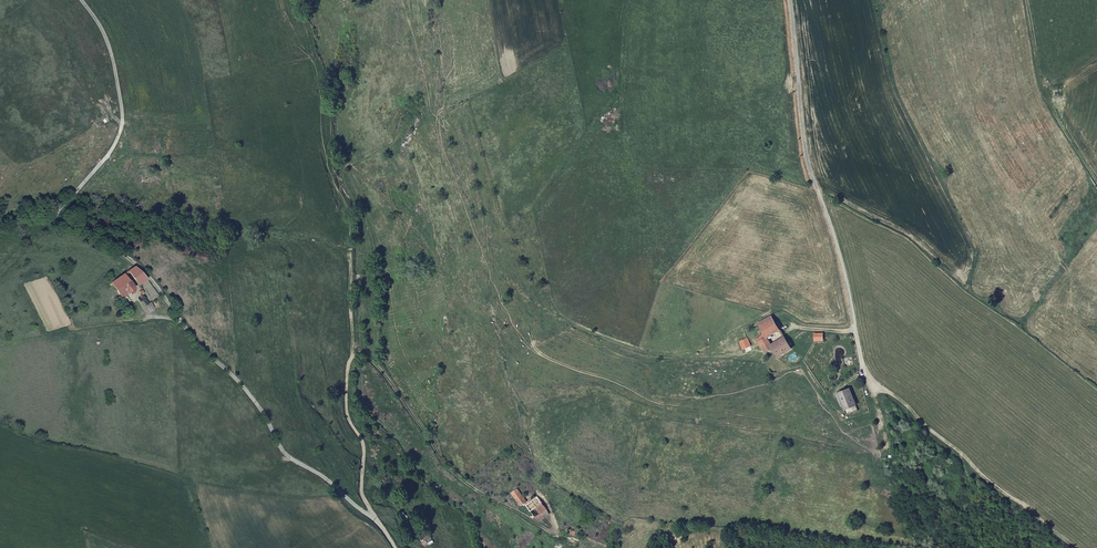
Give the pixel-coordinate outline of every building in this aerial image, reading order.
[(149,280),(135,267),(129,271),(140,286),(149,280)] [(135,291),(124,275),(113,283),(122,296),(130,291),(132,293),(135,291)] [(771,316),(757,324),(762,332),(758,337),(756,339),(762,350),(764,348),(766,351),(773,347),(771,344),(767,337),(779,330),(778,328),(781,326),(778,321),(775,323),(771,316)] [(778,357),(791,348),(784,337),(780,339),(783,343),(773,348),(778,357)] [(747,338),(740,341),(743,349),(751,346),(747,338)] [(773,347),(773,348),(783,343),(780,339),(771,344),(773,347)] [(858,410),(850,388),(839,392),(847,414),(858,410)] [(527,501),(518,488),(513,493),(521,505),(527,501)] [(527,505),(539,521),(546,516),(543,512),(547,509),(538,497),(527,505)] [(410,518),(403,511),(399,515),(406,522),(410,518)] [(432,539),(430,534),(424,537),(425,540),(421,543),(425,547),(429,544),(428,541),(432,539)]
